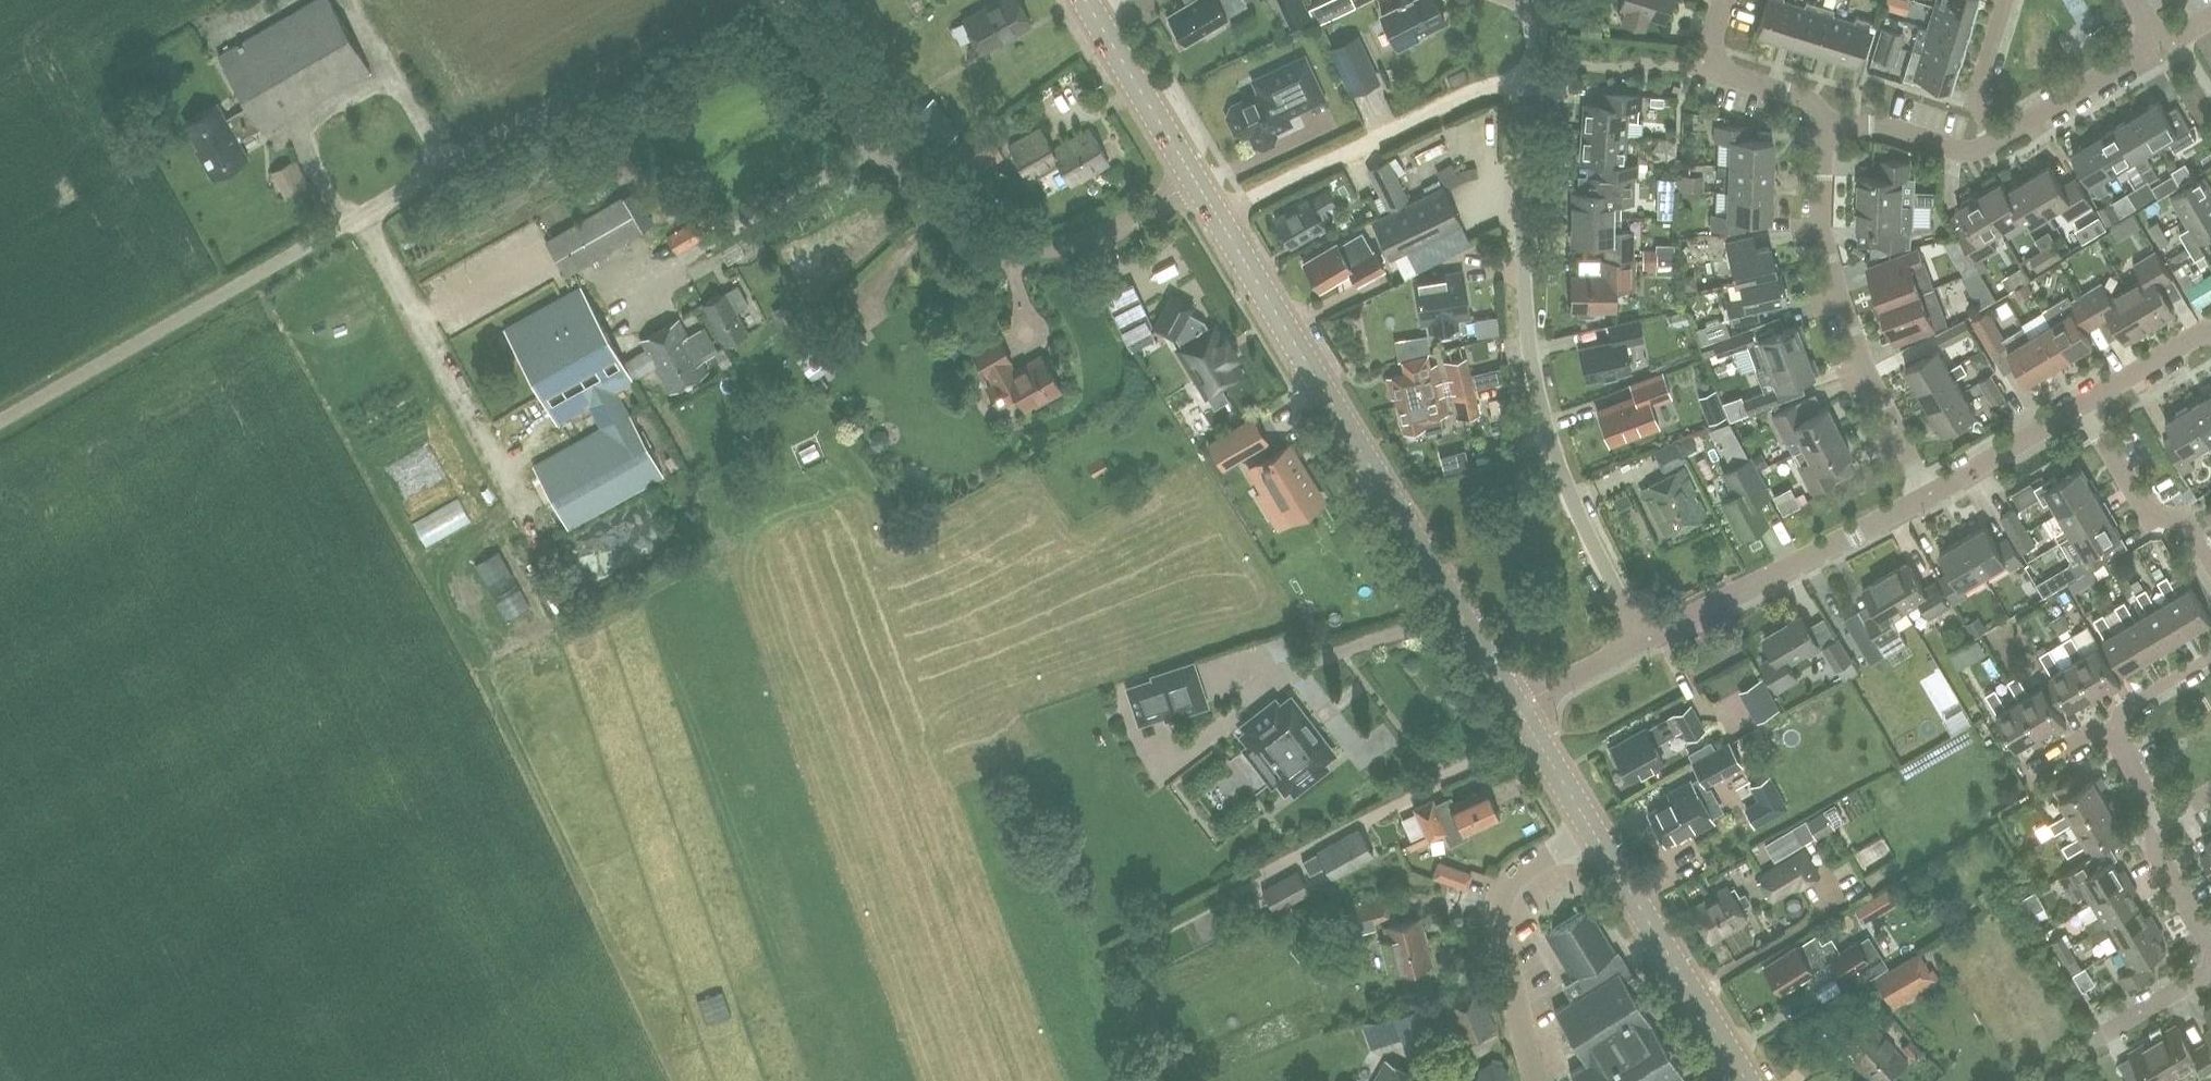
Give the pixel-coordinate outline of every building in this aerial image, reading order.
[(371,69),(331,0),(312,0),(218,54),(248,105),(225,118),(216,104),(185,122),(200,147),(197,149),(213,176),(247,156),(237,140),(260,127),(263,132),(371,69)] [(1031,21),(1019,0),(993,0),(963,17),(982,50),(1031,21)] [(1216,1),(1217,0),(1193,0),(1169,15),(1171,18),(1167,20),(1177,37),(1181,35),(1185,42),(1205,30),(1208,34),(1224,24),(1221,20),(1226,17),(1216,1)] [(1319,11),(1327,28),(1362,12),(1356,0),(1342,0),(1319,11)] [(1398,47),(1418,38),(1416,34),(1445,20),(1436,0),(1401,0),(1397,2),(1398,4),(1381,12),(1398,47)] [(1621,23),(1645,31),(1649,15),(1664,19),(1670,0),(1622,0),(1620,6),(1625,7),(1621,23)] [(1794,2),(1788,0),(1766,0),(1756,32),(1782,40),(1794,2)] [(1820,4),(1808,0),(1806,0),(1803,5),(1794,2),(1782,40),(1807,47),(1820,4)] [(1973,16),(1978,0),(1936,0),(1935,5),(1973,16)] [(1832,55),(1843,17),(1834,14),(1834,8),(1820,4),(1807,47),(1832,55)] [(1965,40),(1973,16),(1935,5),(1927,28),(1965,40)] [(1843,17),(1832,55),(1857,63),(1869,25),(1871,20),(1857,15),(1853,20),(1843,17)] [(1877,38),(1901,46),(1904,33),(1880,26),(1877,38)] [(1965,40),(1927,28),(1927,29),(1919,27),(1912,49),(1920,52),(1958,63),(1965,40)] [(1353,95),(1378,82),(1357,37),(1331,50),(1353,95)] [(1892,72),(1901,46),(1877,38),(1869,65),(1892,72)] [(1950,88),(1958,63),(1920,52),(1916,65),(1911,63),(1907,74),(1950,88)] [(1240,100),(1231,104),(1227,115),(1234,129),(1245,133),(1249,131),(1254,143),(1262,145),(1272,141),(1274,133),(1272,129),(1282,125),(1286,114),(1323,96),(1303,54),(1263,73),(1264,74),(1254,78),(1261,94),(1261,96),(1247,102),(1240,100)] [(1451,84),(1468,76),(1463,65),(1446,73),(1451,84)] [(1599,102),(1585,101),(1583,129),(1623,133),(1625,117),(1635,117),(1636,105),(1642,105),(1643,93),(1611,90),(1611,92),(1600,91),(1599,102)] [(932,98),(908,115),(932,149),(939,144),(952,136),(956,133),(932,98)] [(2167,138),(2175,150),(2196,138),(2178,106),(2166,112),(2159,100),(2147,107),(2146,107),(2142,105),(2135,109),(2156,145),(2167,138)] [(2145,151),(2156,145),(2135,109),(2128,113),(2127,118),(2127,119),(2116,126),(2142,170),(2143,169),(2152,164),(2145,151)] [(1730,163),(1771,165),(1772,137),(1746,136),(1746,125),(1716,124),(1715,138),(1731,138),(1730,163)] [(1051,148),(1039,126),(1008,144),(1029,180),(1059,162),(1071,184),(1109,163),(1089,127),(1051,148)] [(2148,179),(2143,169),(2142,170),(2116,126),(2104,133),(2104,132),(2099,131),(2092,135),(2113,170),(2125,163),(2131,175),(2129,176),(2136,186),(2148,179)] [(987,129),(946,153),(955,168),(995,145),(987,129)] [(1623,133),(1583,129),(1581,157),(1596,158),(1595,175),(1606,175),(1633,175),(1636,175),(1637,162),(1621,160),(1623,133)] [(2102,177),(2113,170),(2092,135),(2086,139),(2084,143),(2085,144),(2072,151),(2099,196),(2109,189),(2102,177)] [(1387,211),(1409,200),(1388,159),(1366,170),(1387,211)] [(1402,164),(1410,194),(1426,190),(1418,160),(1402,164)] [(1910,178),(1911,162),(1886,160),(1886,177),(1860,176),(1859,200),(1902,202),(1903,178),(1910,178)] [(1771,165),(1730,163),(1730,165),(1717,164),(1716,175),(1723,176),(1722,188),(1729,188),(1771,190),(1771,165)] [(2028,178),(2048,211),(2061,204),(2069,217),(2091,203),(2076,177),(2062,185),(2050,165),(2028,178)] [(1613,214),(1613,199),(1633,199),(1633,175),(1606,175),(1595,175),(1586,175),(1586,188),(1571,188),(1571,214),(1613,214)] [(2210,202),(2210,187),(2205,177),(2172,196),(2185,218),(2210,202)] [(2027,224),(2048,211),(2028,178),(2007,190),(2002,181),(2001,181),(2027,224)] [(2026,224),(2027,224),(2001,181),(1980,194),(2000,227),(2021,215),(2026,224)] [(1390,256),(1460,221),(1442,184),(1372,220),(1390,256)] [(1334,201),(1326,188),(1305,200),(1305,199),(1275,216),(1290,243),(1322,224),(1315,212),(1334,201)] [(1770,217),(1771,190),(1729,188),(1728,211),(1713,211),(1712,226),(1742,228),(1743,215),(1770,217)] [(1980,194),(1975,197),(1971,196),(1962,201),(1962,205),(1958,207),(1970,227),(1958,234),(1974,261),(1996,247),(1988,234),(2000,227),(1980,194)] [(623,196),(567,229),(586,262),(642,229),(623,196)] [(2097,205),(2107,222),(2119,215),(2109,197),(2097,205)] [(1902,202),(1859,200),(1858,227),(1884,229),(1883,246),(1907,247),(1910,247),(1913,204),(1902,204),(1902,202)] [(2210,231),(2210,202),(2185,218),(2189,226),(2180,232),(2188,245),(2210,231)] [(2138,209),(2117,221),(2123,232),(2144,220),(2138,209)] [(1605,256),(1632,256),(1632,229),(1619,228),(1619,214),(1613,214),(1571,214),(1571,241),(1605,241),(1605,256)] [(2106,228),(2099,216),(2087,223),(2095,235),(2106,228)] [(2154,236),(2163,230),(2157,220),(2148,225),(2154,236)] [(676,252),(702,236),(693,221),(667,237),(676,252)] [(1386,266),(1364,229),(1337,245),(1336,242),(1303,262),(1319,288),(1349,270),(1357,283),(1386,266)] [(2163,230),(2154,236),(2161,246),(2170,240),(2163,230)] [(2210,260),(2210,231),(2188,245),(2196,259),(2205,253),(2210,261),(2210,260)] [(1736,279),(1780,269),(1779,268),(1775,269),(1769,244),(1755,248),(1752,235),(1727,240),(1736,279)] [(1943,239),(1950,251),(1963,243),(1958,235),(1943,239)] [(2041,248),(2050,263),(2062,255),(2054,241),(2041,248)] [(1882,305),(1921,290),(1921,291),(1933,287),(1923,259),(1922,260),(1918,248),(1868,267),(1882,305)] [(2037,270),(2050,263),(2041,248),(2029,256),(2037,270)] [(2129,287),(2152,324),(2176,310),(2162,286),(2175,278),(2158,249),(2138,261),(2147,276),(2129,287)] [(1634,256),(1632,256),(1605,256),(1601,256),(1601,273),(1571,273),(1571,306),(1577,306),(1576,313),(1580,317),(1593,317),(1595,313),(1595,306),(1615,307),(1615,287),(1633,287),(1634,256)] [(2180,278),(2189,273),(2183,262),(2173,268),(2180,278)] [(1438,273),(1414,277),(1421,322),(1427,321),(1429,333),(1458,328),(1456,316),(1469,314),(1463,281),(1461,269),(1438,273)] [(1780,269),(1736,279),(1736,280),(1740,279),(1743,297),(1728,299),(1733,321),(1760,316),(1756,303),(1785,296),(1780,269)] [(2189,273),(2180,278),(2186,289),(2195,283),(2189,273)] [(2103,282),(2083,294),(2099,321),(2100,322),(2113,315),(2127,338),(2152,324),(2129,287),(2112,297),(2103,282)] [(1987,283),(1971,293),(1980,307),(1996,298),(1987,283)] [(726,344),(747,332),(734,309),(747,302),(737,284),(703,302),(726,344)] [(623,361),(582,285),(505,327),(556,421),(590,403),(603,426),(534,464),(568,526),(662,473),(628,412),(615,389),(633,379),(632,378),(655,365),(670,392),(708,371),(679,318),(641,338),(646,348),(623,361)] [(1921,290),(1882,305),(1896,342),(1935,328),(1934,327),(1946,321),(1938,299),(1926,304),(1921,291),(1921,290)] [(1180,334),(1186,344),(1178,349),(1206,395),(1241,373),(1231,357),(1236,355),(1226,338),(1222,341),(1213,328),(1210,330),(1204,321),(1189,312),(1192,305),(1171,294),(1153,326),(1167,334),(1170,328),(1180,334)] [(2070,296),(2045,311),(2052,323),(2072,355),(2093,343),(2085,329),(2099,321),(2083,294),(2073,300),(2070,296)] [(2008,343),(1988,309),(1971,319),(1991,354),(2008,343)] [(1148,327),(1141,311),(1117,322),(1125,338),(1148,327)] [(1585,378),(1630,368),(1625,342),(1643,338),(1638,316),(1608,323),(1611,338),(1578,345),(1585,378)] [(1476,338),(1492,336),(1489,317),(1473,319),(1476,338)] [(850,318),(797,359),(813,380),(820,374),(866,338),(850,318)] [(1943,345),(1973,330),(1966,318),(1937,333),(1943,345)] [(1756,365),(1805,347),(1802,338),(1805,336),(1801,323),(1760,337),(1763,346),(1751,351),(1756,365)] [(2051,368),(2072,355),(2052,323),(2031,335),(2051,368)] [(1717,355),(1755,341),(1749,325),(1712,338),(1700,343),(1704,354),(1716,350),(1717,355)] [(989,342),(984,333),(968,342),(987,373),(989,372),(993,379),(984,385),(998,408),(1018,397),(1024,407),(1034,401),(1035,404),(1062,389),(1043,355),(1015,371),(1008,360),(1011,358),(998,336),(989,342)] [(2051,368),(2031,335),(2009,348),(2029,381),(2051,368)] [(1805,347),(1756,365),(1763,383),(1775,379),(1777,385),(1818,370),(1813,357),(1809,358),(1805,347)] [(1919,387),(1951,369),(1939,349),(1907,368),(1919,387)] [(1443,392),(1432,350),(1407,357),(1410,369),(1387,375),(1392,396),(1395,395),(1397,403),(1443,392)] [(1451,391),(1473,386),(1465,355),(1444,360),(1449,379),(1451,391)] [(1931,409),(1963,390),(1956,378),(1969,371),(1963,361),(1951,369),(1919,387),(1931,409)] [(1489,366),(1493,381),(1501,379),(1498,364),(1489,366)] [(1609,442),(1658,424),(1649,401),(1669,393),(1661,371),(1630,382),(1635,395),(1597,409),(1609,442)] [(1992,402),(2006,394),(1993,372),(1980,380),(1992,402)] [(1473,386),(1451,391),(1457,416),(1479,411),(1473,386)] [(1749,411),(1777,401),(1773,387),(1744,398),(1749,411)] [(1716,390),(1698,397),(1702,407),(1720,400),(1716,390)] [(1963,390),(1931,409),(1944,430),(1976,412),(1963,390)] [(1443,392),(1397,403),(1403,429),(1424,424),(1425,430),(1442,426),(1440,414),(1448,412),(1443,392)] [(2188,406),(2210,440),(2210,392),(2188,406)] [(1748,414),(1741,396),(1722,403),(1729,421),(1748,414)] [(1804,447),(1838,428),(1827,405),(1804,417),(1796,402),(1773,414),(1786,441),(1798,435),(1804,447)] [(2188,453),(2210,440),(2188,406),(2167,419),(2178,437),(2166,444),(2181,468),(2193,461),(2188,453)] [(1227,465),(1257,447),(1265,442),(1251,420),(1243,425),(1210,445),(1216,454),(1224,467),(1227,465)] [(1710,429),(1730,466),(1748,457),(1729,422),(1710,429)] [(1838,428),(1804,447),(1810,458),(1798,464),(1812,491),(1835,479),(1827,464),(1850,452),(1838,428)] [(1664,471),(1687,460),(1677,440),(1654,452),(1664,471)] [(1318,494),(1289,447),(1251,470),(1264,492),(1271,487),(1287,513),(1318,494)] [(1749,457),(1734,464),(1723,470),(1735,492),(1722,499),(1741,535),(1745,533),(1749,536),(1759,530),(1757,527),(1768,521),(1758,500),(1769,494),(1749,457)] [(1665,536),(1708,515),(1684,466),(1640,487),(1665,536)] [(2059,511),(2094,490),(2080,468),(2059,481),(2055,475),(2035,487),(2045,503),(2052,499),(2059,511)] [(2072,534),(2107,513),(2094,490),(2059,511),(2072,534)] [(2013,538),(2028,529),(2015,507),(2000,516),(2013,538)] [(2107,513),(2072,534),(2077,542),(2066,548),(2072,560),(2069,562),(2077,576),(2110,557),(2104,547),(2121,536),(2107,513)] [(1964,538),(1985,573),(2007,561),(2011,568),(2023,560),(2009,536),(1996,543),(1986,525),(1964,538)] [(2028,529),(2013,538),(2022,552),(2036,543),(2028,529)] [(1963,587),(1985,573),(1964,538),(1940,552),(1951,570),(1939,577),(1954,602),(1967,594),(1963,587)] [(1906,609),(1921,601),(1930,616),(1950,604),(1936,579),(1923,587),(1907,561),(1885,574),(1906,609)] [(1866,621),(1887,655),(1907,642),(1893,617),(1906,609),(1885,574),(1864,587),(1877,609),(1864,617),(1866,621)] [(2168,598),(2188,632),(2210,619),(2189,585),(2177,593),(2166,575),(2157,580),(2168,598)] [(2048,578),(2037,585),(2044,596),(2055,589),(2048,578)] [(2188,632),(2168,598),(2156,605),(2145,587),(2135,592),(2146,611),(2167,644),(2188,632)] [(2167,644),(2146,611),(2134,618),(2123,600),(2114,605),(2125,623),(2145,657),(2167,644)] [(2145,657),(2125,623),(2113,631),(2102,612),(2093,618),(2124,670),(2145,657)] [(1778,688),(1799,676),(1790,660),(1818,644),(1801,615),(1763,637),(1772,651),(1760,658),(1778,688)] [(2110,692),(2119,686),(2095,645),(2081,653),(2071,635),(2061,641),(2071,659),(2073,658),(2093,693),(2106,685),(2110,692)] [(1837,638),(1822,648),(1823,648),(1836,669),(1851,659),(1837,638)] [(1958,669),(1971,661),(1963,648),(1950,655),(1958,669)] [(2073,658),(2071,659),(2060,666),(2049,648),(2039,654),(2053,679),(2067,703),(2069,706),(2083,698),(2087,705),(2097,699),(2093,693),(2073,658)] [(1851,659),(1836,669),(1844,682),(1859,672),(1851,659)] [(1138,725),(1205,703),(1192,662),(1152,675),(1154,678),(1126,688),(1138,725)] [(2067,703),(2053,679),(2029,694),(2017,674),(2007,680),(2018,699),(2020,698),(2040,732),(2052,725),(2056,732),(2066,726),(2056,710),(2067,703)] [(2020,698),(2018,699),(2006,707),(1995,687),(1984,694),(2016,746),(2029,738),(2033,746),(2044,739),(2040,732),(2020,698)] [(1238,734),(1284,794),(1292,788),(1294,789),(1325,765),(1324,764),(1338,753),(1291,693),(1277,703),(1274,700),(1243,724),(1246,728),(1238,734)] [(1779,710),(1770,694),(1750,705),(1758,721),(1779,710)] [(1672,713),(1687,739),(1705,729),(1702,722),(1691,703),(1690,702),(1672,713)] [(1674,731),(1665,716),(1612,745),(1614,749),(1609,751),(1615,763),(1620,760),(1629,776),(1662,758),(1653,742),(1674,731)] [(1728,742),(1691,762),(1699,776),(1704,786),(1741,765),(1728,742)] [(2072,821),(2106,800),(2098,788),(2106,784),(2100,774),(2082,784),(2076,773),(2052,787),(2066,811),(2047,822),(2053,833),(2072,821)] [(1675,797),(1648,812),(1665,842),(1688,829),(1691,834),(1713,822),(1695,791),(1704,786),(1699,776),(1672,791),(1675,797)] [(1432,799),(1414,808),(1416,812),(1426,833),(1429,840),(1445,832),(1450,843),(1466,836),(1464,831),(1498,816),(1486,789),(1454,804),(1451,798),(1435,805),(1432,799)] [(1759,802),(1747,809),(1755,824),(1785,808),(1777,793),(1759,802)] [(2106,800),(2072,821),(2080,834),(2061,845),(2066,854),(2086,842),(2093,854),(2117,840),(2110,828),(2119,823),(2112,811),(2119,806),(2113,796),(2106,800)] [(1804,820),(1814,836),(1842,818),(1833,803),(1804,820)] [(1332,877),(1373,855),(1358,827),(1317,850),(1317,851),(1302,859),(1309,873),(1325,864),(1332,877)] [(2202,832),(2207,839),(2205,839),(2210,849),(2200,855),(2210,873),(2210,827),(2202,832)] [(1776,837),(1785,852),(1800,844),(1791,828),(1776,837)] [(1797,888),(1820,874),(1805,848),(1760,875),(1774,899),(1796,886),(1797,888)] [(2089,901),(2128,877),(2123,869),(2118,872),(2110,858),(2091,869),(2084,859),(2057,875),(2064,887),(2071,899),(2084,892),(2089,901)] [(1274,912),(1289,903),(1311,891),(1298,868),(1261,888),(1274,912)] [(1470,873),(1454,868),(1449,882),(1465,887),(1470,873)] [(2128,877),(2089,901),(2098,916),(2086,922),(2091,931),(2137,903),(2129,890),(2134,887),(2128,877)] [(1728,885),(1690,907),(1710,941),(1748,919),(1742,908),(1751,903),(1744,892),(1736,897),(1728,885)] [(1894,888),(1859,908),(1867,921),(1902,901),(1894,888)] [(1343,932),(1374,924),(1374,921),(1393,917),(1389,900),(1338,912),(1343,932)] [(2117,946),(2155,922),(2151,914),(2146,917),(2137,903),(2091,931),(2096,939),(2108,932),(2117,946)] [(1619,970),(1622,969),(1612,954),(1615,952),(1587,907),(1546,932),(1573,978),(1577,975),(1586,990),(1555,1009),(1587,1061),(1571,1071),(1577,1080),(1673,1080),(1683,1075),(1619,970)] [(1397,970),(1430,962),(1419,917),(1386,924),(1389,936),(1380,938),(1388,970),(1397,967),(1397,970)] [(2155,922),(2117,946),(2130,969),(2118,976),(2125,987),(2152,971),(2146,960),(2164,948),(2157,936),(2162,933),(2155,922)] [(1796,944),(1764,965),(1780,991),(1812,970),(1830,958),(1840,952),(1830,938),(1822,943),(1816,934),(1798,946),(1796,944)] [(2058,951),(2068,945),(2062,934),(2052,940),(2058,951)] [(1840,952),(1830,958),(1842,977),(1859,965),(1877,954),(1865,936),(1840,952)] [(2068,945),(2058,951),(2065,963),(2076,957),(2068,945)] [(1121,958),(1131,954),(1128,947),(1117,951),(1121,958)] [(1929,970),(1920,955),(1878,979),(1894,1007),(1941,980),(1934,967),(1929,970)] [(1479,985),(1438,1000),(1454,1043),(1497,1028),(1479,985)] [(1379,1020),(1359,1021),(1369,1047),(1400,1036),(1407,1056),(1452,1039),(1435,998),(1379,1020)] [(1908,1061),(1867,1018),(1837,1047),(1870,1080),(1887,1080),(1908,1061)] [(2175,1078),(2200,1063),(2205,1073),(2210,1070),(2210,1052),(2205,1042),(2191,1050),(2176,1023),(2151,1037),(2175,1078)] [(2175,1078),(2151,1037),(2129,1050),(2144,1077),(2138,1080),(2169,1080),(2175,1078)] [(1423,1079),(1384,1058),(1372,1080),(1422,1080),(1423,1079)]
